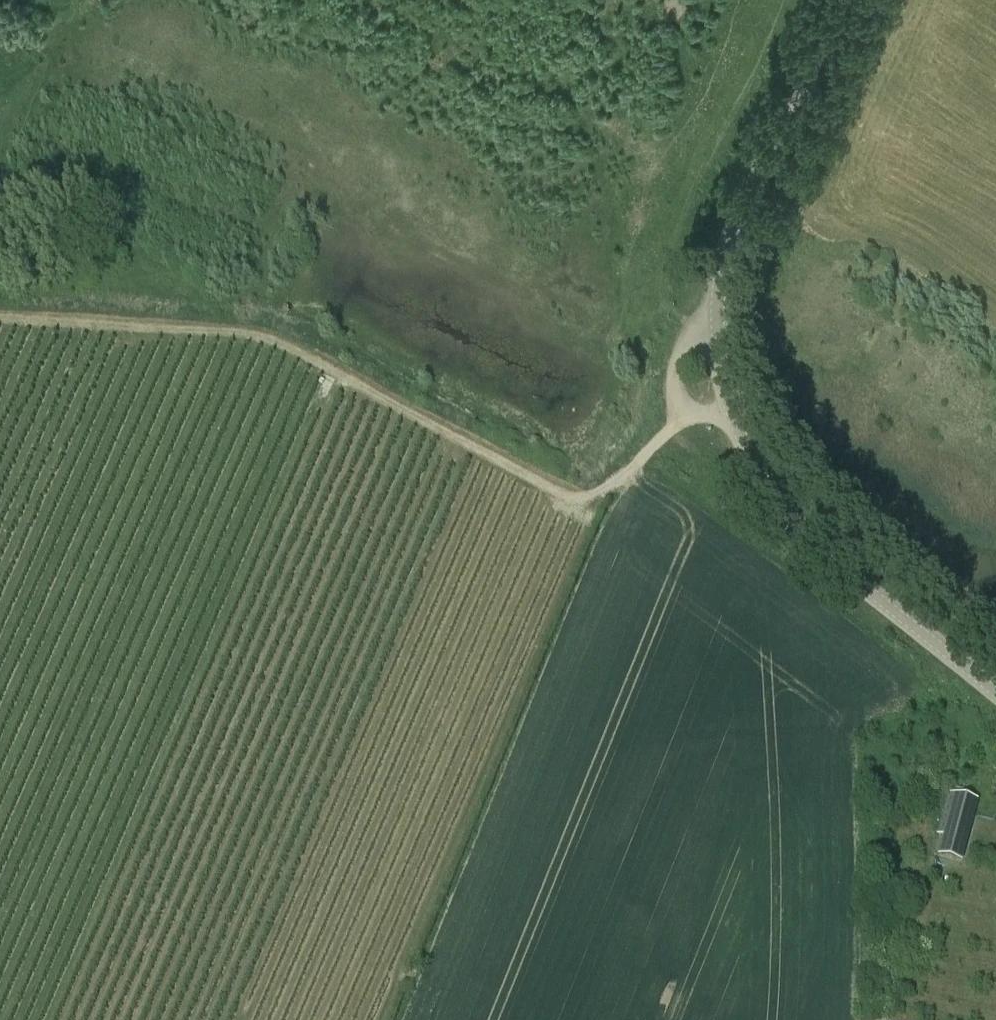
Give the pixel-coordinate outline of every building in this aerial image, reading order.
[(948,794),(934,858),(963,864),(977,801),(948,794)]
